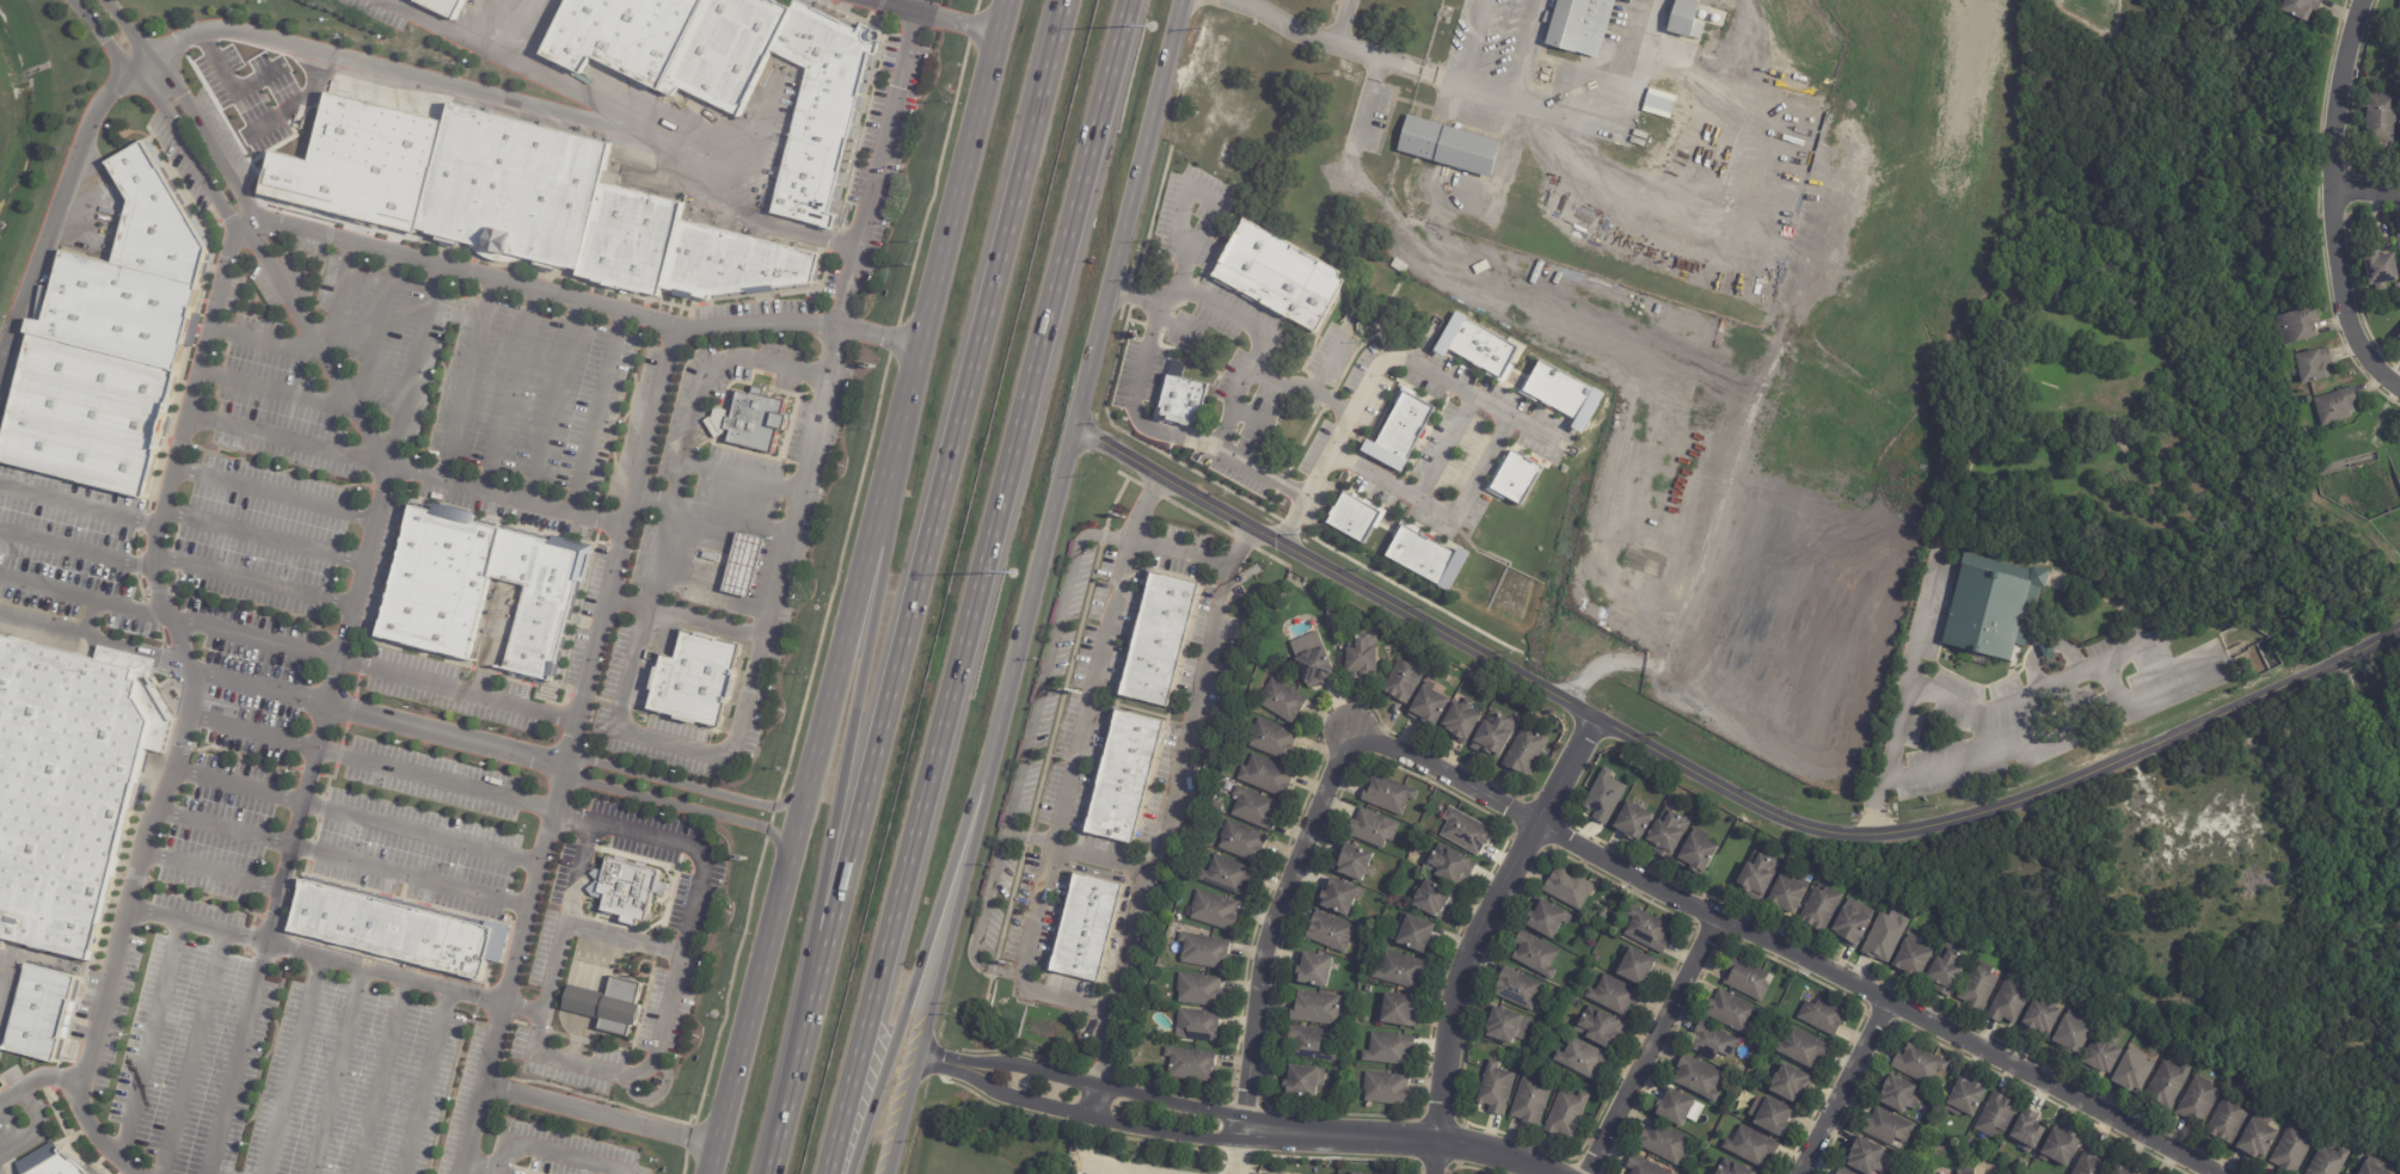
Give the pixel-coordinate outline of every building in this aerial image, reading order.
[(422,5),(424,0),(472,0),(460,24),(422,5)] [(550,57),(578,0),(781,0),(784,1),(788,4),(787,6),(797,11),(802,2),(818,11),(820,10),(851,25),(849,26),(865,35),(870,26),(884,33),(888,33),(890,35),(891,37),(891,41),(890,43),(886,44),(884,59),(877,56),(835,216),(845,219),(842,233),(774,216),(810,73),(778,56),(745,121),(686,91),(680,99),(601,60),(591,78),(550,57)] [(1545,45),(1558,0),(1591,0),(1575,55),(1545,45)] [(1665,32),(1675,0),(1683,0),(1699,5),(1694,20),(1705,24),(1700,41),(1689,37),(1689,39),(1665,32)] [(2284,2),(2280,0),(2324,0),(2318,12),(2313,11),(2307,23),(2281,11),(2284,2)] [(1676,96),(1648,89),(1642,111),(1669,119),(1676,96)] [(2387,140),(2361,137),(2364,91),(2394,94),(2390,140),(2387,140)] [(415,234),(448,107),(608,145),(599,182),(682,204),(676,219),(818,257),(812,284),(704,302),(415,234)] [(1417,118),(1499,143),(1487,180),(1397,152),(1407,116),(1417,118)] [(43,322),(60,252),(113,265),(128,204),(104,162),(143,140),(207,250),(176,373),(31,337),(26,334),(30,319),(43,322)] [(1418,170),(1428,173),(1420,188),(1411,184),(1418,170)] [(1411,186),(1419,190),(1414,204),(1406,202),(1411,186)] [(1318,332),(1347,274),(1242,220),(1213,278),(1318,332)] [(2375,252),(2376,252),(2376,254),(2390,252),(2395,279),(2381,282),(2382,288),(2373,290),(2371,283),(2364,284),(2361,257),(2369,256),(2369,253),(2375,252)] [(2316,315),(2318,319),(2316,319),(2318,325),(2314,326),(2318,339),(2284,349),(2276,319),(2315,308),(2316,315)] [(1519,346),(1454,313),(1435,352),(1446,358),(1449,351),(1502,378),(1519,346)] [(5,443),(0,442),(0,461),(145,497),(176,373),(31,337),(5,443)] [(2328,350),(2333,364),(2327,367),(2331,380),(2302,387),(2300,376),(2294,379),(2290,368),(2297,367),(2295,357),(2328,349),(2328,350)] [(1577,419),(1572,429),(1585,435),(1605,392),(1537,360),(1522,393),(1577,419)] [(1208,385),(1167,374),(1155,420),(1196,431),(1208,385)] [(2353,389),(2357,402),(2352,404),(2355,412),(2349,413),(2351,420),(2322,429),(2314,400),(2353,388),(2353,389)] [(731,389),(756,395),(756,394),(790,401),(786,414),(794,417),(791,431),(782,430),(777,454),(733,443),(736,432),(729,430),(728,435),(724,435),(717,438),(706,422),(712,417),(714,418),(717,407),(724,410),(729,389),(731,389)] [(1377,444),(1367,440),(1361,453),(1404,472),(1435,404),(1401,389),(1377,444)] [(1543,467),(1508,449),(1488,490),(1522,508),(1543,467)] [(1369,544),(1384,511),(1342,492),(1327,526),(1369,544)] [(374,633),(409,504),(581,549),(548,678),(502,664),(522,585),(486,576),(466,657),(374,633)] [(1385,558),(1452,591),(1471,552),(1459,547),(1457,552),(1401,525),(1385,558)] [(753,597),(729,591),(743,531),(772,539),(756,598),(753,597)] [(705,552),(723,557),(722,563),(704,558),(705,552)] [(2034,571),(2049,574),(2044,591),(2040,590),(2028,634),(2045,638),(2055,657),(2045,662),(2039,649),(2026,645),(2025,650),(2015,647),(2011,664),(1941,646),(1962,567),(1960,567),(1963,555),(2031,573),(2032,570),(2034,571)] [(1198,584),(1166,706),(1117,693),(1149,571),(1198,584)] [(1337,626),(1326,627),(1325,614),(1326,614),(1325,608),(1334,607),(1337,626)] [(686,631),(699,634),(699,632),(722,637),(722,640),(744,645),(737,674),(741,675),(733,700),(729,699),(723,727),(700,723),(700,724),(677,718),(679,718),(650,711),(655,689),(653,689),(658,666),(661,666),(663,654),(677,658),(683,631),(686,631)] [(1375,647),(1375,671),(1367,671),(1367,675),(1363,675),(1363,680),(1344,680),(1344,649),(1346,649),(1346,635),(1354,635),(1354,634),(1368,634),(1368,647),(1375,647)] [(7,954),(0,952),(0,637),(0,635),(102,660),(103,654),(105,647),(162,662),(159,680),(183,723),(176,724),(168,755),(154,751),(99,964),(11,941),(7,954)] [(1334,678),(1320,684),(1320,683),(1307,688),(1294,658),(1296,657),(1291,649),(1319,637),(1336,677),(1334,678)] [(1426,668),(1406,705),(1380,690),(1398,658),(1406,663),(1410,657),(1426,668)] [(1308,700),(1300,714),(1299,713),(1297,715),(1299,715),(1293,725),(1262,707),(1266,699),(1262,695),(1272,678),(1308,700)] [(1448,700),(1431,729),(1407,715),(1410,712),(1407,711),(1423,684),(1448,700)] [(1475,703),(1471,711),(1480,717),(1465,745),(1451,738),(1451,736),(1441,730),(1442,726),(1441,725),(1453,701),(1460,705),(1461,703),(1462,705),(1466,699),(1475,703)] [(1165,721),(1134,843),(1086,831),(1117,708),(1165,721)] [(1508,718),(1508,719),(1509,717),(1520,721),(1498,760),(1486,754),(1485,757),(1471,749),(1473,742),(1472,742),(1483,720),(1485,721),(1491,709),(1508,718)] [(1296,736),(1291,746),(1294,746),(1288,763),(1247,746),(1250,739),(1248,738),(1257,718),(1296,734),(1296,736)] [(1524,726),(1540,734),(1542,733),(1548,737),(1548,739),(1549,739),(1529,777),(1517,772),(1517,773),(1502,766),(1523,725),(1524,726)] [(1293,773),(1289,783),(1287,792),(1284,792),(1282,798),(1236,780),(1241,767),(1246,768),(1251,754),(1294,772),(1293,773)] [(1606,825),(1592,818),(1595,813),(1582,806),(1603,767),(1613,772),(1609,777),(1627,787),(1606,825)] [(1362,799),(1367,787),(1369,788),(1375,774),(1418,793),(1414,801),(1408,798),(1400,818),(1361,800),(1362,799)] [(1275,804),(1270,816),(1276,818),(1270,832),(1229,816),(1238,797),(1232,794),(1235,786),(1276,803),(1275,804)] [(1633,804),(1655,816),(1639,844),(1626,837),(1627,834),(1614,826),(1627,801),(1633,804)] [(1669,861),(1655,853),(1656,850),(1644,844),(1664,806),(1688,819),(1687,820),(1689,823),(1669,861)] [(1350,824),(1352,819),(1355,820),(1361,807),(1400,824),(1393,842),(1386,840),(1382,849),(1346,834),(1350,824)] [(1489,841),(1486,846),(1483,844),(1477,856),(1440,836),(1448,820),(1443,818),(1449,807),(1492,830),(1487,838),(1490,838),(1489,841)] [(1694,807),(1700,810),(1696,816),(1690,812),(1694,807)] [(1265,837),(1260,848),(1263,849),(1257,865),(1217,848),(1221,838),(1220,837),(1227,820),(1265,836),(1265,837)] [(1692,834),(1719,847),(1704,875),(1677,862),(1692,834)] [(1345,843),(1374,855),(1368,867),(1376,871),(1373,879),(1365,875),(1362,884),(1332,871),(1345,842),(1345,843)] [(1475,866),(1468,879),(1466,878),(1460,889),(1420,868),(1431,850),(1434,852),(1438,843),(1475,865),(1475,866)] [(1780,863),(1758,903),(1745,896),(1747,893),(1733,885),(1747,861),(1753,865),(1758,853),(1772,860),(1772,859),(1778,861),(1776,862),(1780,863)] [(1253,872),(1248,884),(1244,881),(1240,889),(1241,889),(1239,896),(1197,879),(1201,871),(1208,873),(1215,855),(1254,871),(1253,872)] [(609,859),(663,872),(658,893),(655,893),(647,922),(642,921),(640,927),(625,923),(626,917),(604,911),(608,896),(601,893),(609,859)] [(1543,889),(1557,865),(1595,886),(1589,896),(1588,895),(1578,912),(1541,892),(1543,889)] [(1124,886),(1099,983),(1051,971),(1076,874),(1124,886)] [(1796,877),(1810,884),(1806,890),(1805,890),(1792,915),(1779,908),(1778,911),(1770,908),(1772,904),(1766,902),(1779,875),(1793,883),(1796,877)] [(1325,891),(1327,891),(1333,878),(1368,892),(1364,899),(1356,897),(1349,916),(1322,906),(1325,899),(1321,898),(1325,891)] [(1455,896),(1449,909),(1447,908),(1440,921),(1411,905),(1414,899),(1412,898),(1417,889),(1419,890),(1425,879),(1456,895),(1455,896)] [(305,881),(497,930),(496,933),(495,938),(493,938),(484,979),(483,982),(291,933),(291,929),(301,889),(303,890),(305,881)] [(1823,933),(1798,920),(1815,887),(1822,892),(1825,886),(1843,896),(1824,934),(1823,933)] [(1238,905),(1234,916),(1236,916),(1233,930),(1191,917),(1195,905),(1193,905),(1197,891),(1238,904),(1238,905)] [(1532,911),(1532,910),(1535,912),(1542,898),(1575,916),(1570,924),(1564,921),(1553,940),(1527,926),(1530,920),(1528,918),(1532,911)] [(1847,898),(1874,911),(1855,949),(1828,936),(1847,898)] [(1670,928),(1667,933),(1663,939),(1669,941),(1662,954),(1623,935),(1632,918),(1626,915),(1632,904),(1646,911),(1645,912),(1670,926),(1670,928)] [(1312,924),(1312,923),(1311,923),(1316,911),(1355,928),(1349,943),(1350,945),(1345,955),(1306,939),(1312,924)] [(1905,918),(1909,921),(1888,964),(1876,957),(1874,959),(1860,952),(1880,912),(1889,917),(1891,911),(1905,918)] [(1434,927),(1428,940),(1431,940),(1428,948),(1424,947),(1420,953),(1394,943),(1406,915),(1434,926),(1434,927)] [(1514,955),(1518,946),(1514,943),(1522,930),(1560,952),(1551,969),(1557,972),(1551,982),(1511,959),(1514,955)] [(1189,935),(1228,941),(1223,970),(1180,963),(1184,942),(1177,941),(1178,933),(1189,935)] [(1907,939),(1933,953),(1920,979),(1913,976),(1911,979),(1904,976),(1905,972),(1892,965),(1905,939),(1907,939)] [(1975,939),(1982,942),(1978,947),(1972,943),(1975,939)] [(1948,996),(1935,990),(1936,988),(1923,982),(1936,957),(1938,958),(1945,942),(1950,946),(1948,948),(1970,959),(1964,972),(1963,971),(1950,997),(1948,996)] [(1655,961),(1647,975),(1651,976),(1647,984),(1644,982),(1640,988),(1614,975),(1628,947),(1655,960),(1655,961)] [(1428,964),(1424,977),(1419,976),(1416,990),(1371,977),(1374,969),(1381,970),(1386,951),(1428,963),(1428,964)] [(1332,963),(1327,989),(1294,982),(1296,966),(1301,967),(1303,953),(1333,959),(1332,963)] [(1592,960),(1596,954),(1602,958),(1600,964),(1592,960)] [(1768,975),(1764,983),(1769,985),(1761,1004),(1721,984),(1729,971),(1726,970),(1732,957),(1768,975)] [(1991,975),(2000,979),(1982,1013),(1968,1006),(1969,1004),(1957,998),(1976,960),(1993,969),(1990,975),(1991,975)] [(81,977),(60,1062),(10,1049),(11,1045),(8,1045),(30,963),(81,976),(81,977)] [(1542,985),(1535,1001),(1536,1001),(1530,1013),(1491,995),(1498,979),(1497,978),(1503,967),(1542,985)] [(1221,979),(1219,991),(1220,991),(1220,1000),(1219,1000),(1217,1007),(1177,1003),(1178,992),(1176,992),(1178,973),(1221,978),(1221,979)] [(1641,995),(1635,1007),(1631,1004),(1627,1010),(1628,1010),(1625,1019),(1584,997),(1589,989),(1595,991),(1604,975),(1643,994),(1641,995)] [(602,1027),(603,1020),(564,1009),(570,985),(608,996),(613,977),(640,984),(634,1003),(643,1006),(638,1027),(630,1025),(627,1033),(602,1027)] [(2014,1024),(2003,1018),(2000,1024),(1987,1016),(2006,977),(2032,991),(2015,1025),(2014,1024)] [(1757,1009),(1750,1025),(1755,1027),(1749,1038),(1705,1015),(1708,1008),(1706,1008),(1710,1000),(1713,1002),(1719,989),(1757,1009)] [(1339,1008),(1337,1026),(1289,1021),(1290,1002),(1295,1003),(1295,1000),(1296,991),(1342,996),(1340,1006),(1339,1006),(1339,1008)] [(1416,1013),(1413,1028),(1375,1022),(1377,1004),(1381,1004),(1383,992),(1418,998),(1416,1013)] [(1573,1006),(1569,1003),(1572,996),(1577,998),(1573,1006)] [(1842,1020),(1833,1038),(1796,1019),(1805,1001),(1816,1007),(1821,997),(1847,1012),(1842,1020)] [(2036,1031),(2021,1024),(2034,998),(2046,1004),(2048,1002),(2056,1007),(2055,1008),(2062,1012),(2049,1037),(2036,1031)] [(1626,1027),(1619,1041),(1615,1040),(1609,1052),(1584,1039),(1585,1038),(1572,1031),(1576,1022),(1577,1024),(1582,1014),(1583,1015),(1588,1006),(1627,1026),(1626,1027)] [(1487,1033),(1489,1031),(1486,1031),(1490,1022),(1489,1021),(1494,1007),(1532,1021),(1523,1041),(1514,1038),(1511,1046),(1486,1037),(1487,1033)] [(1219,1015),(1215,1044),(1174,1038),(1178,1009),(1219,1014),(1219,1015)] [(2082,1024),(2093,1029),(2080,1053),(2075,1051),(2074,1053),(2069,1051),(2069,1050),(2052,1041),(2066,1015),(2082,1024)] [(1738,1040),(1730,1058),(1718,1052),(1713,1062),(1687,1049),(1694,1033),(1693,1033),(1699,1021),(1738,1040)] [(1545,1022),(1552,1026),(1549,1032),(1541,1028),(1545,1022)] [(1290,1055),(1290,1052),(1291,1052),(1293,1044),(1285,1043),(1288,1026),(1332,1031),(1331,1051),(1337,1051),(1336,1062),(1290,1057),(1290,1055)] [(1829,1047),(1823,1059),(1817,1057),(1815,1063),(1816,1063),(1811,1071),(1772,1050),(1775,1040),(1782,1044),(1791,1027),(1830,1046),(1829,1047)] [(1414,1039),(1412,1052),(1406,1051),(1405,1058),(1406,1058),(1405,1067),(1361,1062),(1362,1051),(1368,1052),(1370,1032),(1414,1038),(1414,1039)] [(2116,1047),(2123,1051),(2110,1074),(2105,1071),(2104,1075),(2097,1070),(2094,1074),(2081,1067),(2082,1063),(2081,1062),(2097,1035),(2106,1043),(2107,1041),(2116,1046),(2116,1047)] [(1610,1057),(1603,1070),(1598,1068),(1595,1074),(1596,1074),(1591,1082),(1552,1061),(1557,1051),(1563,1055),(1571,1037),(1610,1057)] [(1560,1038),(1566,1041),(1564,1047),(1557,1044),(1560,1038)] [(1891,1065),(1897,1053),(1903,1057),(1905,1052),(1904,1051),(1909,1044),(1948,1064),(1944,1072),(1938,1070),(1928,1089),(1890,1070),(1891,1065)] [(2144,1052),(2146,1052),(2141,1059),(2154,1067),(2138,1095),(2111,1081),(2131,1045),(2144,1052)] [(1214,1055),(1213,1065),(1211,1065),(1209,1082),(1165,1077),(1167,1058),(1162,1058),(1164,1047),(1214,1053),(1214,1055)] [(1723,1074),(1714,1092),(1719,1094),(1714,1104),(1672,1083),(1680,1070),(1676,1068),(1683,1055),(1723,1074)] [(1502,1117),(1487,1113),(1490,1107),(1475,1104),(1487,1059),(1498,1063),(1496,1069),(1515,1075),(1503,1117),(1502,1117)] [(2171,1111),(2144,1098),(2163,1061),(2180,1070),(2184,1064),(2193,1069),(2171,1111)] [(1813,1081),(1806,1094),(1804,1093),(1798,1106),(1768,1092),(1772,1084),(1770,1084),(1775,1074),(1778,1075),(1782,1064),(1813,1080),(1813,1081)] [(1282,1086),(1284,1065),(1325,1070),(1322,1088),(1315,1087),(1314,1100),(1284,1096),(1284,1089),(1282,1089),(1282,1086)] [(1408,1078),(1407,1090),(1410,1090),(1408,1107),(1362,1102),(1365,1072),(1408,1077),(1408,1078)] [(1920,1101),(1915,1112),(1905,1107),(1902,1114),(1879,1102),(1882,1098),(1879,1096),(1883,1089),(1882,1088),(1888,1077),(1889,1077),(1891,1075),(1916,1088),(1915,1090),(1923,1095),(1920,1101)] [(2191,1125),(2185,1121),(2186,1119),(2175,1113),(2196,1075),(2212,1084),(2211,1087),(2221,1092),(2200,1127),(2195,1124),(2193,1126),(2191,1125)] [(1523,1125),(1521,1124),(1522,1121),(1509,1117),(1523,1076),(1541,1082),(1539,1088),(1548,1092),(1536,1127),(1529,1125),(1528,1126),(1523,1125)] [(1963,1080),(1974,1084),(1975,1082),(1982,1086),(1979,1089),(1985,1092),(1971,1118),(1962,1113),(1959,1118),(1941,1107),(1945,1100),(1947,1101),(1959,1077),(1963,1080)] [(1694,1101),(1680,1129),(1655,1115),(1659,1106),(1656,1105),(1658,1099),(1662,1101),(1668,1088),(1694,1101)] [(1570,1138),(1559,1133),(1557,1137),(1542,1131),(1559,1090),(1577,1098),(1579,1092),(1589,1095),(1571,1138),(1570,1138)] [(1996,1093),(2005,1098),(2003,1099),(2019,1106),(2006,1132),(1996,1127),(1990,1138),(1974,1130),(1994,1092),(1996,1093)] [(2222,1139),(2217,1137),(2216,1138),(2205,1132),(2226,1094),(2242,1104),(2240,1110),(2248,1114),(2232,1145),(2222,1139)] [(1792,1112),(1786,1125),(1788,1126),(1785,1133),(1781,1132),(1779,1138),(1753,1124),(1767,1096),(1793,1111),(1792,1112)] [(1907,1143),(1905,1144),(1895,1138),(1890,1148),(1861,1133),(1865,1126),(1864,1125),(1867,1118),(1871,1119),(1877,1107),(1915,1126),(1907,1143)] [(2027,1110),(2038,1114),(2034,1121),(2036,1123),(2034,1125),(2045,1131),(2036,1151),(2032,1149),(2030,1154),(2022,1150),(2025,1145),(2009,1137),(2025,1107),(2027,1110)] [(2267,1127),(2279,1133),(2263,1163),(2257,1160),(2257,1161),(2249,1157),(2251,1156),(2236,1148),(2252,1119),(2267,1127)] [(1683,1155),(1677,1168),(1637,1147),(1640,1139),(1639,1139),(1644,1131),(1646,1132),(1652,1120),(1690,1141),(1683,1155)] [(2060,1126),(2082,1138),(2067,1169),(2049,1160),(2048,1163),(2039,1158),(2040,1155),(2056,1124),(2060,1126)] [(2316,1137),(2298,1173),(2284,1173),(2279,1172),(2282,1168),(2270,1162),(2290,1124),(2316,1137)] [(1780,1147),(1773,1158),(1768,1156),(1761,1169),(1721,1149),(1726,1139),(1732,1143),(1741,1125),(1780,1145),(1780,1147)] [(1874,1172),(1873,1173),(1862,1173),(1847,1166),(1849,1161),(1847,1160),(1850,1153),(1849,1151),(1855,1141),(1858,1141),(1859,1137),(1884,1151),(1879,1162),(1886,1166),(1882,1173),(1876,1172),(1876,1173),(1874,1172)] [(21,1173),(89,1173),(61,1150),(59,1153),(50,1141),(14,1163),(21,1173)] [(2353,1155),(2341,1173),(2340,1173),(2306,1173),(2322,1145),(2339,1154),(2341,1148),(2353,1155)] [(2110,1166),(2105,1173),(2072,1173),(2087,1147),(2088,1148),(2099,1153),(2095,1158),(2110,1166)] [(1632,1155),(1671,1173),(1629,1173),(1631,1170),(1626,1168),(1632,1155)] [(1723,1157),(1754,1173),(1714,1173),(1723,1157)] [(2367,1162),(2389,1173),(2361,1173),(2367,1162)] [(2132,1170),(2140,1173),(2114,1173),(2118,1166),(2120,1167),(2131,1173),(2132,1170)]
